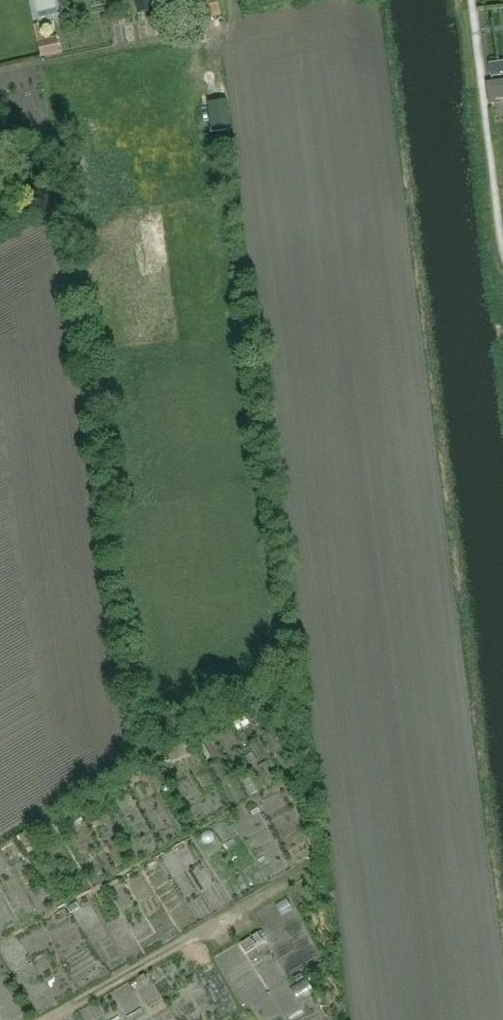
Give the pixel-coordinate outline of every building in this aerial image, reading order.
[(152,0),(147,0),(136,2),(138,14),(154,10),(152,0)] [(190,22),(222,16),(219,0),(186,0),(190,22)] [(45,56),(64,55),(63,40),(44,41),(45,56)] [(91,1016),(93,1019),(109,1019),(104,1009),(91,1016)]
